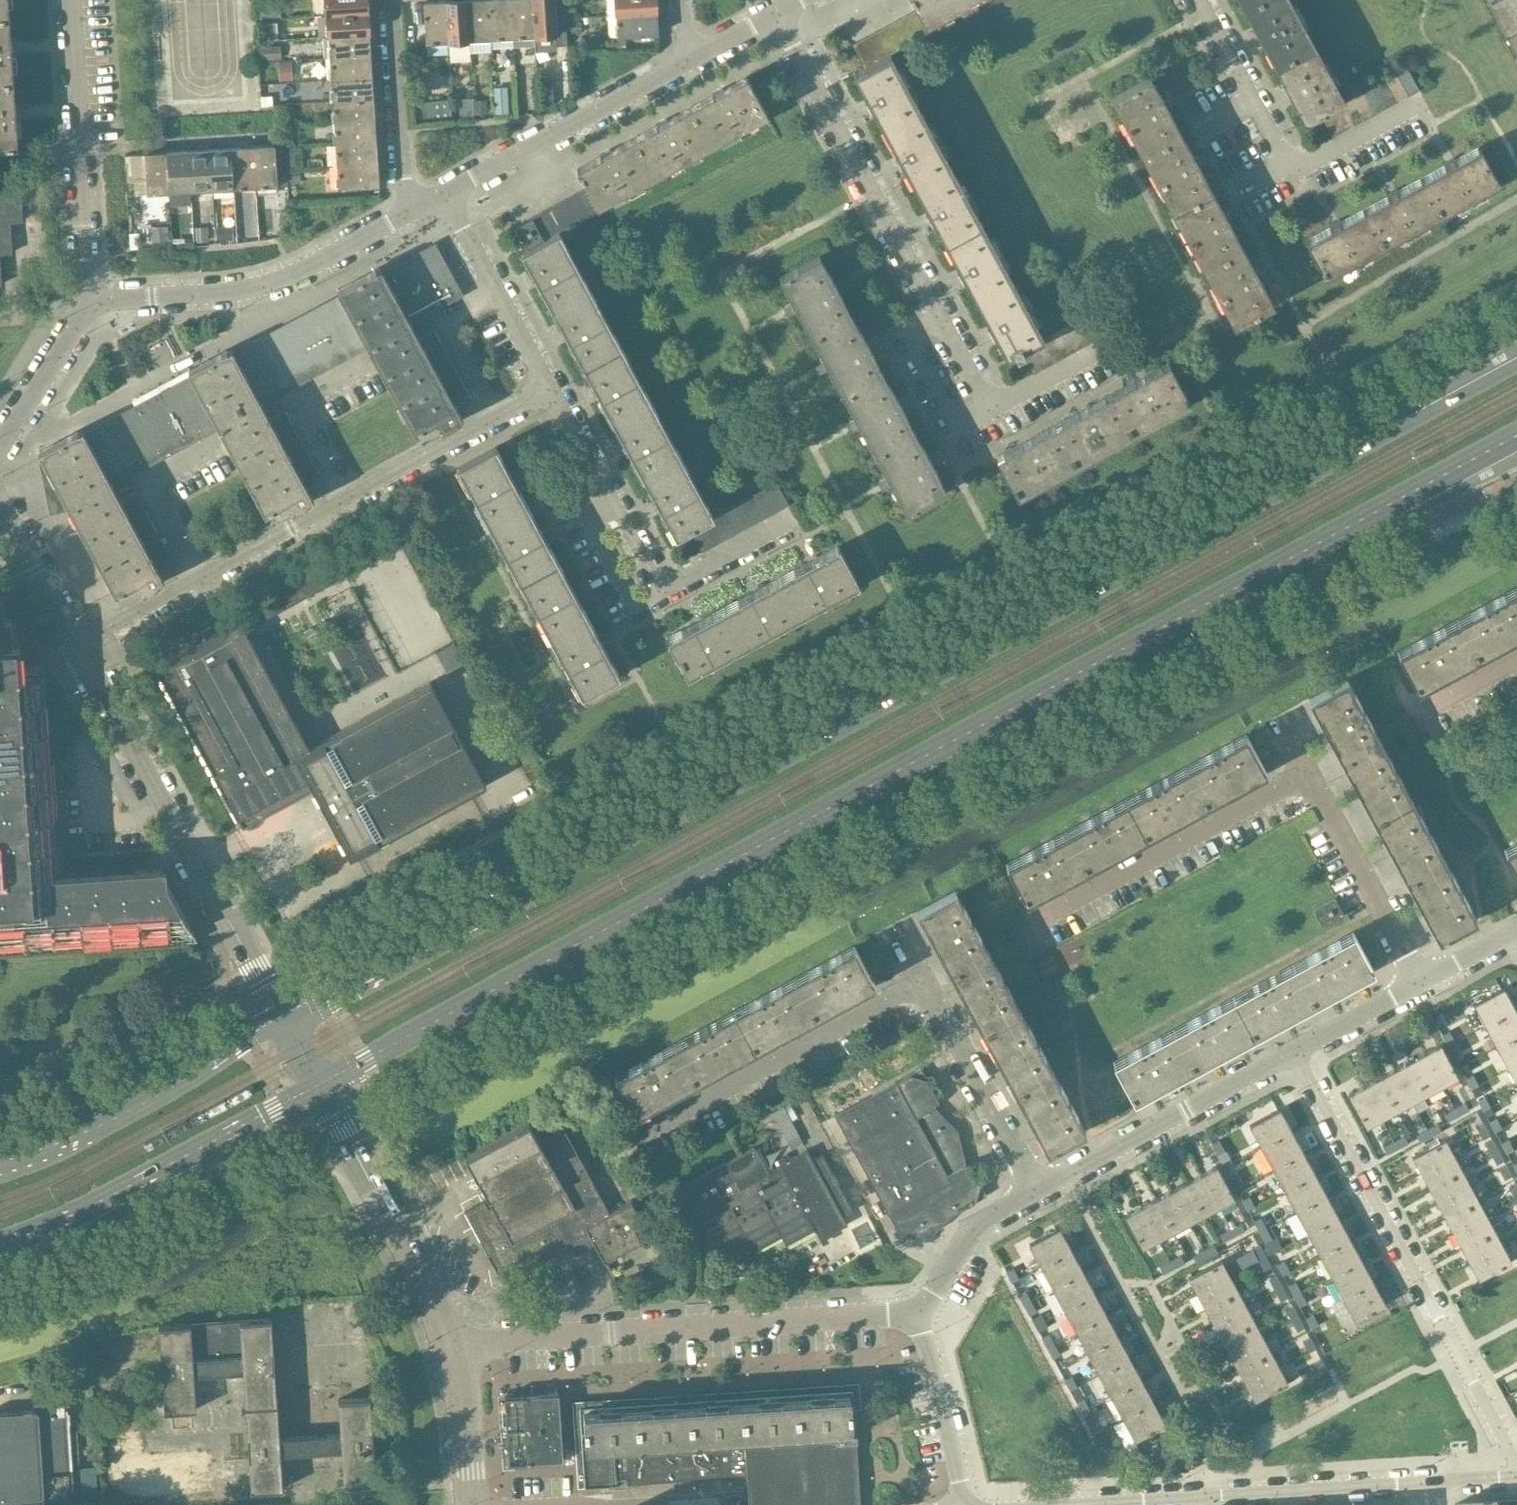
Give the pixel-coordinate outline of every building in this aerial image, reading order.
[(9,16),(8,0),(0,0),(0,16),(9,16)] [(326,14),(367,12),(367,0),(326,0),(326,14)] [(444,0),(423,2),(426,43),(447,41),(444,0)] [(444,0),(447,41),(468,40),(466,0),(450,0),(444,0)] [(468,40),(490,38),(488,0),(466,0),(468,40)] [(490,38),(512,37),(509,0),(488,0),(490,38)] [(512,37),(513,46),(535,45),(534,36),(531,0),(509,0),(512,37)] [(553,0),(531,0),(534,36),(556,34),(554,15),(553,0)] [(564,0),(553,0),(554,15),(564,14),(564,0)] [(615,14),(656,11),(655,0),(614,0),(615,14)] [(917,9),(926,25),(927,25),(972,0),(912,0),(917,9)] [(1244,8),(1257,31),(1255,32),(1261,42),(1263,42),(1275,65),(1312,45),(1288,0),(1258,0),(1244,8)] [(1504,29),(1516,22),(1516,0),(1488,0),(1504,29)] [(256,17),(280,16),(280,3),(256,4),(256,17)] [(656,11),(615,14),(617,36),(657,34),(656,11)] [(367,12),(326,14),(328,35),(369,33),(367,12)] [(0,16),(0,81),(13,80),(9,16),(0,16)] [(292,17),(279,19),(280,27),(292,26),(292,17)] [(895,21),(885,26),(897,49),(908,44),(895,21)] [(1504,29),(1516,54),(1516,22),(1504,29)] [(885,26),(874,32),(887,55),(890,53),(897,49),(885,26)] [(874,32),(864,38),(876,61),(887,55),(874,32)] [(369,33),(328,35),(329,57),(370,54),(369,33)] [(864,38),(852,44),(865,67),(876,61),(864,38)] [(259,59),(280,58),(279,45),(259,46),(259,59)] [(1312,45),(1275,65),(1287,87),(1286,88),(1291,99),(1293,98),(1305,121),(1320,113),(1331,108),(1342,102),(1344,100),(1343,98),(1342,99),(1312,45)] [(890,53),(887,55),(876,61),(865,67),(852,74),(883,131),(921,111),(890,53)] [(370,54),(329,57),(331,78),(371,75),(370,54)] [(1406,67),(1394,73),(1407,96),(1418,90),(1406,67)] [(1394,73),(1384,79),(1396,102),(1407,96),(1394,73)] [(371,75),(331,78),(332,101),(373,98),(371,75)] [(503,88),(503,76),(493,76),(494,88),(495,88),(495,92),(502,92),(502,88),(503,88)] [(722,88),(711,94),(712,95),(690,107),(710,144),(767,114),(746,76),(723,89),(722,88)] [(1149,76),(1110,97),(1138,149),(1178,128),(1149,76)] [(1384,79),(1373,84),(1385,107),(1396,102),(1384,79)] [(0,81),(0,147),(17,146),(13,80),(0,81)] [(293,83),(262,82),(262,98),(292,99),(293,83)] [(1385,107),(1373,84),(1363,90),(1375,113),(1385,107)] [(1363,90),(1352,96),(1364,119),(1375,113),(1363,90)] [(1352,96),(1344,100),(1342,102),(1354,124),(1364,119),(1352,96)] [(373,98),(332,101),(333,122),(374,119),(373,98)] [(415,99),(416,113),(451,112),(450,98),(415,99)] [(475,117),(484,117),(484,111),(483,111),(482,100),(473,100),(474,112),(475,117)] [(1342,102),(1331,108),(1343,130),(1354,124),(1342,102)] [(452,107),(453,118),(466,117),(466,107),(465,107),(465,105),(456,105),(456,106),(452,107)] [(666,118),(655,124),(656,126),(633,138),(654,175),(710,144),(690,107),(666,120),(666,118)] [(1331,108),(1320,113),(1332,136),(1343,130),(1331,108)] [(921,111),(883,131),(914,187),(951,167),(921,111)] [(374,119),(333,122),(335,144),(376,141),(374,119)] [(1178,128),(1138,149),(1168,205),(1208,183),(1178,128)] [(609,149),(599,155),(599,156),(576,169),(586,187),(597,206),(654,175),(633,138),(610,150),(609,149)] [(376,141),(335,144),(336,166),(377,163),(376,141)] [(274,144),(253,146),(255,187),(277,185),(274,144)] [(275,145),(276,168),(285,168),(284,144),(275,145)] [(253,146),(231,147),(234,188),(255,187),(253,146)] [(1454,157),(1443,163),(1444,165),(1420,178),(1439,214),(1498,182),(1479,146),(1455,159),(1454,157)] [(231,147),(210,149),(213,189),(234,188),(231,147)] [(304,148),(286,149),(287,168),(305,166),(304,148)] [(210,149),(188,150),(191,191),(213,189),(210,149)] [(191,191),(188,150),(167,151),(170,192),(170,202),(192,201),(191,191)] [(170,192),(167,151),(144,153),(147,194),(170,192)] [(377,163),(336,166),(338,187),(379,185),(377,163)] [(951,167),(914,187),(944,244),(982,224),(951,167)] [(1396,188),(1386,194),(1387,196),(1363,209),(1383,244),(1439,214),(1420,178),(1397,190),(1396,188)] [(1208,183),(1168,205),(1200,263),(1240,242),(1208,183)] [(586,187),(576,193),(588,216),(599,210),(597,206),(586,187)] [(0,189),(0,253),(12,253),(10,222),(22,221),(20,188),(0,189)] [(576,193),(565,199),(577,222),(588,216),(576,193)] [(565,199),(555,204),(567,227),(577,222),(565,199)] [(555,204),(544,210),(556,233),(559,232),(567,227),(555,204)] [(1339,219),(1328,225),(1329,227),(1306,240),(1325,276),(1383,244),(1363,209),(1340,221),(1339,219)] [(531,217),(532,218),(544,240),(556,233),(544,210),(531,217)] [(516,228),(527,249),(544,240),(532,218),(516,228)] [(982,224),(944,244),(975,300),(1012,280),(982,224)] [(151,226),(151,241),(168,240),(168,225),(151,226)] [(544,240),(527,249),(521,252),(552,308),(589,288),(559,232),(556,233),(544,240)] [(1240,242),(1200,263),(1233,325),(1273,304),(1240,242)] [(463,295),(438,248),(436,249),(437,249),(419,259),(444,305),(463,295)] [(819,255),(779,277),(793,302),(782,307),(788,317),(798,312),(811,336),(851,314),(819,255)] [(444,305),(419,259),(401,269),(425,315),(444,305)] [(468,393),(434,329),(414,340),(407,326),(382,279),(376,268),(337,289),(343,300),(251,350),(276,396),(368,346),(393,391),(411,425),(414,431),(436,419),(441,430),(458,421),(449,403),(468,393)] [(425,315),(401,269),(382,279),(407,326),(425,315)] [(1012,280),(975,300),(1006,358),(1014,353),(1031,344),(1042,339),(1043,338),(1012,280)] [(589,288),(552,308),(582,364),(620,344),(589,288)] [(851,314),(811,336),(824,360),(814,365),(818,373),(819,375),(829,370),(843,394),(883,373),(851,314)] [(1085,315),(1074,321),(1086,344),(1097,338),(1085,315)] [(1063,327),(1053,333),(1065,356),(1075,350),(1063,327)] [(1287,332),(1281,336),(1284,342),(1291,338),(1287,332)] [(1053,333),(1043,338),(1042,339),(1054,361),(1065,356),(1053,333)] [(1042,339),(1031,344),(1044,367),(1054,361),(1042,339)] [(620,344),(582,364),(613,421),(650,401),(620,344)] [(1031,344),(1014,353),(1016,356),(1022,353),(1033,373),(1044,367),(1031,344)] [(319,474),(284,410),(265,421),(257,407),(276,396),(251,350),(232,360),(226,349),(188,370),(194,381),(219,427),(243,472),(265,512),(286,500),(292,511),(309,502),(300,484),(319,474)] [(1168,363),(1111,394),(1133,433),(1190,402),(1168,363)] [(883,373),(843,394),(855,418),(845,424),(851,434),(861,428),(874,452),(914,430),(883,373)] [(219,427),(194,381),(176,391),(201,437),(219,427)] [(201,437),(176,391),(139,411),(164,457),(201,437)] [(1111,394),(1053,425),(1075,465),(1133,433),(1111,394)] [(650,401),(613,421),(644,478),(681,457),(650,401)] [(164,457),(139,411),(120,421),(145,467),(164,457)] [(116,502),(108,487),(145,467),(120,421),(83,441),(77,430),(59,440),(39,451),(45,462),(43,463),(54,511),(70,508),(116,593),(137,581),(143,592),(160,583),(150,565),(170,555),(135,491),(116,502)] [(1053,425),(1016,445),(996,456),(1017,496),(1075,465),(1053,425)] [(914,430),(874,452),(887,476),(877,482),(882,492),(893,487),(906,511),(946,490),(914,430)] [(495,446),(458,466),(489,524),(526,503),(495,446)] [(681,457),(644,478),(675,536),(689,528),(701,522),(711,516),(713,516),(681,457)] [(775,482),(764,488),(777,511),(788,504),(775,482)] [(764,488),(753,494),(766,517),(777,511),(764,488)] [(753,494),(743,499),(755,522),(766,517),(753,494)] [(743,499),(732,505),(745,528),(755,522),(743,499)] [(526,503),(489,524),(521,583),(559,563),(526,503)] [(732,505),(722,511),(734,534),(745,528),(732,505)] [(722,511),(713,516),(711,516),(724,539),(734,534),(722,511)] [(711,516),(701,522),(713,545),(724,539),(711,516)] [(701,522),(689,528),(702,551),(713,545),(701,522)] [(838,546),(802,565),(780,577),(801,614),(858,583),(838,546)] [(559,563),(521,583),(550,637),(588,617),(559,563)] [(340,565),(300,586),(306,597),(346,575),(340,565)] [(780,577),(745,596),(724,607),(744,645),(801,614),(780,577)] [(1457,619),(1477,656),(1516,635),(1516,586),(1457,619)] [(24,945),(24,948),(25,948),(25,949),(26,949),(26,948),(26,945),(53,943),(53,946),(54,947),(55,946),(54,943),(82,941),(82,944),(82,945),(83,945),(83,944),(83,941),(110,939),(111,942),(111,943),(112,943),(112,942),(112,939),(139,937),(139,941),(140,941),(141,941),(141,940),(141,937),(168,936),(168,939),(169,939),(170,939),(169,935),(192,934),(195,940),(197,940),(166,881),(165,865),(53,873),(50,873),(48,845),(51,845),(52,845),(52,844),(51,844),(48,844),(46,817),(49,816),(50,816),(50,815),(49,815),(46,815),(44,788),(47,788),(48,787),(47,787),(47,786),(44,787),(42,759),(45,759),(46,759),(46,758),(45,758),(42,758),(40,730),(43,730),(44,730),(44,729),(43,729),(40,729),(38,702),(42,702),(42,701),(42,700),(41,700),(38,700),(36,673),(40,673),(39,671),(14,673),(14,664),(12,644),(6,644),(3,592),(0,594),(0,946),(24,945)] [(724,607),(689,626),(667,638),(687,675),(744,645),(724,607)] [(588,617),(550,637),(581,694),(619,674),(588,617)] [(206,638),(155,665),(242,827),(275,809),(313,789),(350,858),(355,854),(469,793),(485,784),(430,681),(309,747),(240,619),(206,638)] [(1457,619),(1397,651),(1417,689),(1477,656),(1457,619)] [(454,643),(436,652),(447,672),(465,663),(454,643)] [(1379,739),(1346,678),(1309,698),(1342,759),(1379,739)] [(1245,734),(1186,766),(1206,803),(1266,771),(1245,734)] [(1412,799),(1379,739),(1342,759),(1374,820),(1412,799)] [(1186,766),(1125,798),(1146,836),(1206,803),(1186,766)] [(1125,798),(1066,831),(1086,868),(1146,836),(1125,798)] [(1444,859),(1412,799),(1374,820),(1406,879),(1444,859)] [(1066,831),(1006,863),(1026,901),(1041,893),(1086,868),(1066,831)] [(1504,849),(1516,873),(1516,842),(1504,849)] [(1476,918),(1444,859),(1406,879),(1438,938),(1476,918)] [(955,890),(932,902),(917,910),(950,971),(988,951),(955,890)] [(1313,909),(1322,925),(1343,914),(1334,897),(1313,909)] [(1352,932),(1292,964),(1312,1002),(1373,969),(1352,932)] [(854,946),(794,978),(814,1015),(874,983),(854,946)] [(1020,1011),(988,951),(950,971),(983,1032),(1002,1021),(1020,1011)] [(1292,964),(1233,996),(1253,1034),(1312,1002),(1292,964)] [(794,978),(733,1011),(753,1048),(814,1015),(794,978)] [(1516,1010),(1503,987),(1473,1003),(1485,1027),(1516,1010)] [(1233,996),(1172,1029),(1192,1067),(1253,1034),(1233,996)] [(1485,1027),(1497,1048),(1516,1037),(1516,1012),(1516,1010),(1485,1027)] [(733,1011),(675,1042),(696,1080),(753,1048),(733,1011)] [(1020,1011),(1002,1021),(983,1032),(989,1042),(989,1043),(1015,1090),(1034,1080),(1052,1070),(1020,1011)] [(1172,1029),(1113,1061),(1133,1099),(1192,1067),(1172,1029)] [(1449,1031),(1441,1035),(1447,1046),(1454,1042),(1449,1031)] [(1497,1048),(1508,1070),(1516,1065),(1516,1037),(1497,1048)] [(675,1042),(614,1075),(635,1113),(696,1080),(675,1042)] [(1454,1042),(1447,1046),(1453,1056),(1460,1052),(1454,1042)] [(1440,1044),(1425,1052),(1442,1085),(1458,1077),(1440,1044)] [(1425,1052),(1409,1061),(1426,1094),(1442,1085),(1425,1052)] [(1409,1061),(1394,1069),(1412,1102),(1426,1094),(1409,1061)] [(1508,1070),(1516,1085),(1516,1065),(1508,1070)] [(952,1213),(986,1195),(969,1164),(961,1166),(959,1161),(961,1160),(958,1147),(944,1122),(936,1113),(933,1114),(930,1108),(938,1100),(920,1068),(835,1114),(903,1240),(930,1225),(933,1231),(952,1213)] [(1394,1069),(1379,1077),(1396,1110),(1412,1102),(1394,1069)] [(1052,1070),(1034,1080),(1015,1090),(1047,1150),(1065,1140),(1084,1130),(1052,1070)] [(1472,1074),(1465,1078),(1471,1089),(1478,1085),(1472,1074)] [(1379,1077),(1364,1085),(1381,1118),(1396,1110),(1379,1077)] [(1364,1085),(1348,1094),(1366,1127),(1381,1118),(1364,1085)] [(1484,1096),(1477,1100),(1483,1111),(1490,1107),(1484,1096)] [(1465,1103),(1454,1108),(1458,1115),(1469,1110),(1465,1103)] [(783,1106),(772,1112),(787,1141),(798,1135),(783,1106)] [(1279,1108),(1249,1125),(1261,1147),(1292,1131),(1279,1108)] [(1454,1108),(1443,1114),(1447,1121),(1458,1115),(1454,1108)] [(631,1199),(609,1211),(557,1115),(532,1128),(528,1121),(465,1155),(492,1206),(488,1208),(484,1201),(464,1212),(502,1283),(590,1235),(604,1261),(641,1240),(635,1228),(643,1223),(631,1199)] [(1495,1117),(1488,1121),(1494,1132),(1501,1128),(1495,1117)] [(1437,1123),(1426,1129),(1430,1136),(1441,1131),(1437,1123)] [(1484,1125),(1476,1128),(1482,1139),(1489,1135),(1484,1125)] [(1426,1129),(1416,1135),(1420,1142),(1430,1136),(1426,1129)] [(1292,1131),(1261,1147),(1272,1168),(1303,1151),(1292,1131)] [(1404,1135),(1393,1141),(1397,1148),(1407,1143),(1404,1135)] [(1445,1138),(1412,1156),(1421,1173),(1453,1155),(1445,1138)] [(1218,1139),(1211,1143),(1217,1154),(1224,1150),(1218,1139)] [(1491,1139),(1484,1143),(1490,1153),(1497,1149),(1491,1139)] [(1507,1139),(1500,1143),(1506,1153),(1513,1149),(1507,1139)] [(1393,1141),(1382,1147),(1386,1154),(1397,1148),(1393,1141)] [(853,1210),(822,1153),(812,1159),(807,1149),(785,1161),(783,1157),(778,1160),(780,1165),(768,1172),(754,1146),(683,1185),(721,1257),(749,1242),(754,1250),(781,1235),(786,1244),(814,1228),(822,1242),(828,1239),(826,1235),(848,1224),(843,1215),(853,1210)] [(1497,1149),(1490,1153),(1496,1164),(1503,1160),(1497,1149)] [(1303,1151),(1272,1168),(1284,1190),(1315,1173),(1303,1151)] [(1453,1155),(1421,1173),(1429,1188),(1462,1170),(1453,1155)] [(1216,1165),(1201,1174),(1218,1206),(1234,1198),(1216,1165)] [(1505,1165),(1498,1169),(1504,1179),(1511,1175),(1505,1165)] [(1462,1170),(1429,1188),(1437,1202),(1470,1184),(1462,1170)] [(1315,1173),(1284,1190),(1295,1211),(1326,1194),(1315,1173)] [(1201,1174),(1186,1182),(1204,1214),(1218,1206),(1201,1174)] [(1237,1174),(1230,1178),(1235,1189),(1243,1185),(1237,1174)] [(1186,1182),(1171,1190),(1189,1223),(1204,1214),(1186,1182)] [(1470,1184),(1437,1202),(1445,1217),(1478,1199),(1470,1184)] [(1509,1188),(1515,1199),(1516,1198),(1516,1186),(1516,1184),(1509,1188)] [(1171,1190),(1155,1198),(1173,1231),(1189,1223),(1171,1190)] [(1326,1194),(1295,1211),(1307,1232),(1337,1216),(1326,1194)] [(1249,1196),(1241,1200),(1247,1210),(1255,1206),(1249,1196)] [(1155,1198),(1139,1207),(1157,1240),(1173,1231),(1155,1198)] [(1478,1199),(1445,1217),(1453,1233),(1486,1215),(1478,1199)] [(1124,1215),(1142,1248),(1157,1240),(1139,1207),(1124,1215)] [(1486,1215),(1453,1233),(1462,1249),(1495,1231),(1486,1215)] [(1337,1216),(1307,1232),(1319,1254),(1349,1238),(1337,1216)] [(1261,1217),(1253,1221),(1259,1232),(1266,1228),(1261,1217)] [(1241,1223),(1230,1229),(1234,1236),(1245,1230),(1241,1223)] [(1059,1228),(1028,1244),(1041,1267),(1071,1250),(1059,1228)] [(1266,1228),(1259,1232),(1265,1242),(1272,1238),(1266,1228)] [(1230,1229),(1219,1235),(1223,1242),(1234,1236),(1230,1229)] [(1495,1231),(1462,1249),(1470,1264),(1503,1247),(1495,1231)] [(1349,1238),(1319,1254),(1331,1277),(1361,1260),(1349,1238)] [(1213,1245),(1203,1250),(1207,1258),(1217,1252),(1213,1245)] [(1259,1245),(1252,1249),(1258,1259),(1265,1255),(1259,1245)] [(1503,1247),(1470,1264),(1478,1279),(1511,1261),(1503,1247)] [(1071,1250),(1041,1267),(1052,1288),(1083,1272),(1071,1250)] [(1203,1250),(1192,1256),(1196,1263),(1207,1258),(1203,1250)] [(1180,1255),(1170,1261),(1174,1268),(1184,1263),(1180,1255)] [(1265,1255),(1258,1259),(1264,1270),(1271,1266),(1265,1255)] [(1221,1260),(1188,1277),(1196,1292),(1229,1274),(1221,1260)] [(1284,1260),(1277,1264),(1283,1275),(1290,1271),(1284,1260)] [(1361,1260),(1331,1277),(1343,1298),(1373,1282),(1361,1260)] [(1170,1261),(1159,1267),(1163,1274),(1174,1268),(1170,1261)] [(1013,1267),(1005,1271),(1011,1282),(1018,1278),(1013,1267)] [(1083,1272),(1052,1288),(1064,1310),(1095,1294),(1083,1272)] [(1229,1274),(1196,1292),(1205,1309),(1238,1291),(1229,1274)] [(1276,1275),(1269,1279),(1275,1290),(1282,1286),(1276,1275)] [(1295,1281),(1288,1285),(1293,1296),(1301,1292),(1295,1281)] [(1373,1282),(1343,1298),(1354,1320),(1385,1304),(1373,1282)] [(1282,1286),(1275,1290),(1280,1301),(1288,1297),(1282,1286)] [(1025,1290),(1017,1294),(1023,1304),(1030,1300),(1025,1290)] [(1238,1291),(1205,1309),(1213,1324),(1246,1306),(1238,1291)] [(1301,1292),(1293,1296),(1299,1306),(1306,1302),(1301,1292)] [(1095,1294),(1064,1310),(1076,1332),(1106,1315),(1095,1294)] [(1030,1300),(1023,1304),(1029,1315),(1036,1311),(1030,1300)] [(1246,1306),(1213,1324),(1221,1339),(1254,1321),(1246,1306)] [(1292,1306),(1285,1310),(1291,1320),(1298,1316),(1292,1306)] [(1313,1314),(1305,1318),(1311,1328),(1319,1325),(1313,1314)] [(1106,1315),(1076,1332),(1087,1353),(1118,1337),(1106,1315)] [(1298,1316),(1291,1320),(1297,1331),(1304,1327),(1298,1316)] [(279,1437),(271,1318),(158,1325),(164,1411),(196,1409),(193,1375),(243,1371),(250,1490),(282,1488),(280,1454),(341,1450),(343,1484),(375,1482),(370,1397),(337,1399),(340,1433),(279,1437)] [(1254,1321),(1221,1339),(1230,1355),(1262,1337),(1254,1321)] [(1319,1325),(1311,1328),(1323,1351),(1336,1344),(1324,1321),(1319,1325)] [(1048,1333),(1041,1337),(1047,1347),(1054,1344),(1048,1333)] [(1118,1337),(1087,1353),(1099,1375),(1130,1359),(1118,1337)] [(1262,1337),(1230,1355),(1238,1370),(1271,1352),(1262,1337)] [(1309,1337),(1302,1341),(1308,1352),(1315,1348),(1309,1337)] [(1054,1344),(1047,1347),(1052,1358),(1060,1354),(1054,1344)] [(1271,1352),(1238,1370),(1246,1384),(1278,1366),(1271,1352)] [(1130,1359),(1099,1375),(1111,1397),(1142,1381),(1130,1359)] [(1321,1359),(1314,1363),(1319,1373),(1319,1374),(1326,1370),(1321,1359)] [(1278,1366),(1246,1384),(1254,1399),(1287,1382),(1278,1366)] [(1071,1376),(1064,1379),(1070,1390),(1077,1386),(1071,1376)] [(1142,1381),(1111,1397),(1123,1419),(1153,1402),(1142,1381)] [(855,1437),(853,1407),(852,1389),(831,1390),(831,1395),(812,1396),(812,1392),(778,1394),(779,1398),(759,1399),(759,1395),(725,1397),(725,1402),(706,1403),(706,1399),(672,1401),(672,1405),(653,1406),(653,1402),(619,1404),(620,1409),(600,1410),(600,1405),(579,1407),(582,1456),(584,1477),(584,1486),(746,1475),(818,1471),(819,1487),(858,1484),(855,1437)] [(523,1394),(504,1396),(509,1461),(527,1460),(562,1458),(558,1392),(523,1394)] [(1083,1397),(1076,1401),(1081,1412),(1089,1408),(1083,1397)] [(0,1412),(0,1499),(40,1496),(40,1504),(72,1502),(69,1462),(78,1461),(76,1431),(67,1432),(65,1400),(33,1402),(34,1409),(0,1412)] [(1153,1402),(1123,1419),(1134,1439),(1165,1423),(1153,1402)] [(1095,1420),(1088,1424),(1094,1435),(1096,1434),(1101,1431),(1095,1420)] [(1094,1435),(1088,1437),(1094,1448),(1101,1445),(1096,1434),(1094,1435)] [(140,1435),(108,1436),(110,1496),(213,1493),(211,1451),(141,1453),(140,1435)] [(1104,1451),(1097,1454),(1103,1465),(1110,1462),(1104,1451)] [(819,1487),(818,1471),(746,1475),(748,1504),(820,1504),(819,1487)] [(858,1484),(819,1487),(820,1504),(860,1504),(858,1484)]
